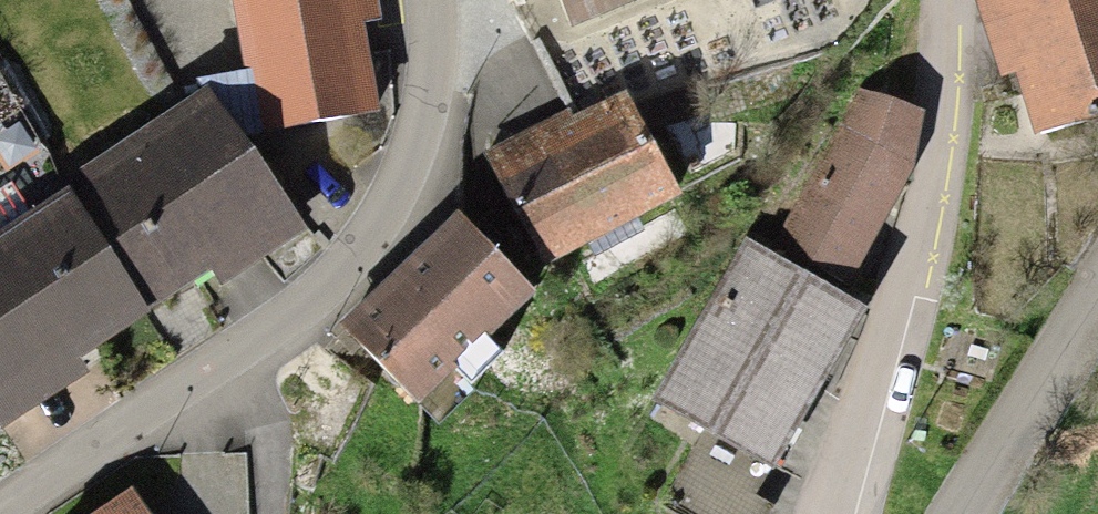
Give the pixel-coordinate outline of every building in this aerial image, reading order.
[(255,147),(371,123),(346,0),(225,0),(255,147)] [(520,18),(551,7),(562,36),(658,0),(513,0),(520,18)] [(1019,153),(1097,131),(1097,0),(975,0),(1019,153)] [(87,178),(159,138),(93,22),(22,62),(87,178)] [(862,106),(778,254),(835,285),(918,138),(862,106)] [(663,227),(614,109),(553,134),(485,161),(534,280),(663,227)] [(0,250),(0,418),(286,258),(204,113),(159,138),(87,178),(97,196),(0,250)] [(446,242),(339,343),(409,417),(517,316),(446,242)] [(744,254),(652,419),(766,482),(859,318),(744,254)]
